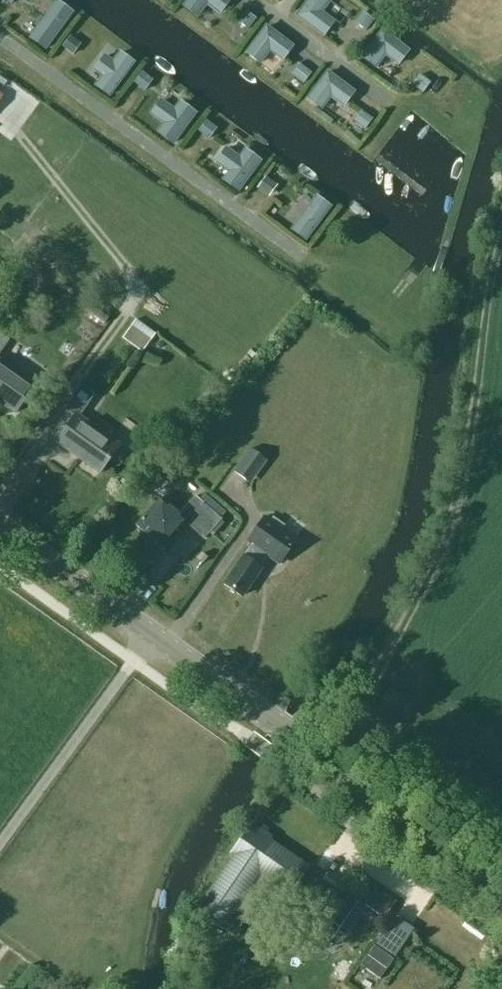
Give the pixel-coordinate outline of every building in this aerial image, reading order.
[(184,5),(198,16),(208,3),(220,13),(230,0),(187,0),(184,5)] [(297,16),(325,37),(336,22),(323,13),(333,0),(309,0),(297,16)] [(72,16),(57,5),(31,39),(47,50),(72,16)] [(365,7),(355,20),(364,27),(374,14),(365,7)] [(294,46),(267,25),(247,52),(261,64),(271,51),(283,60),(294,46)] [(410,51),(384,30),(363,57),(377,68),(387,56),(399,65),(410,51)] [(79,53),(79,37),(65,37),(65,53),(79,53)] [(135,63),(120,52),(113,62),(104,55),(94,70),(102,76),(95,86),(110,97),(135,63)] [(300,59),(289,75),(301,83),(311,67),(300,59)] [(423,87),(431,75),(420,68),(412,80),(423,87)] [(355,92),(329,71),(308,99),(322,110),(332,97),(344,106),(355,92)] [(200,110),(185,99),(178,109),(170,103),(159,117),(167,124),(160,133),(175,144),(200,110)] [(361,129),(372,113),(363,106),(351,122),(361,129)] [(263,161),(246,149),(241,157),(227,148),(217,162),(230,172),(224,181),(240,193),(263,161)] [(333,208),(317,196),(292,230),(307,242),(333,208)] [(138,320),(126,336),(154,356),(166,340),(138,320)] [(9,341),(0,334),(0,353),(9,341)] [(15,412),(35,385),(0,361),(0,402),(15,412)] [(74,415),(56,442),(100,473),(119,445),(78,416),(93,395),(80,385),(64,408),(74,415)] [(233,471),(250,483),(266,460),(249,448),(233,471)] [(165,549),(188,523),(204,537),(221,518),(195,495),(180,512),(161,496),(136,524),(165,549)] [(252,543),(225,583),(242,595),(260,568),(259,567),(268,554),(280,562),(296,539),(281,528),(283,524),(273,517),(270,520),(264,516),(247,539),(252,543)] [(343,892),(337,900),(317,886),(322,877),(249,828),(232,852),(236,855),(197,911),(233,936),(272,880),(295,895),(292,900),(302,907),(300,910),(334,934),(356,901),(343,892)] [(363,885),(357,893),(365,898),(370,890),(363,885)] [(359,912),(378,925),(396,901),(377,887),(359,912)]
